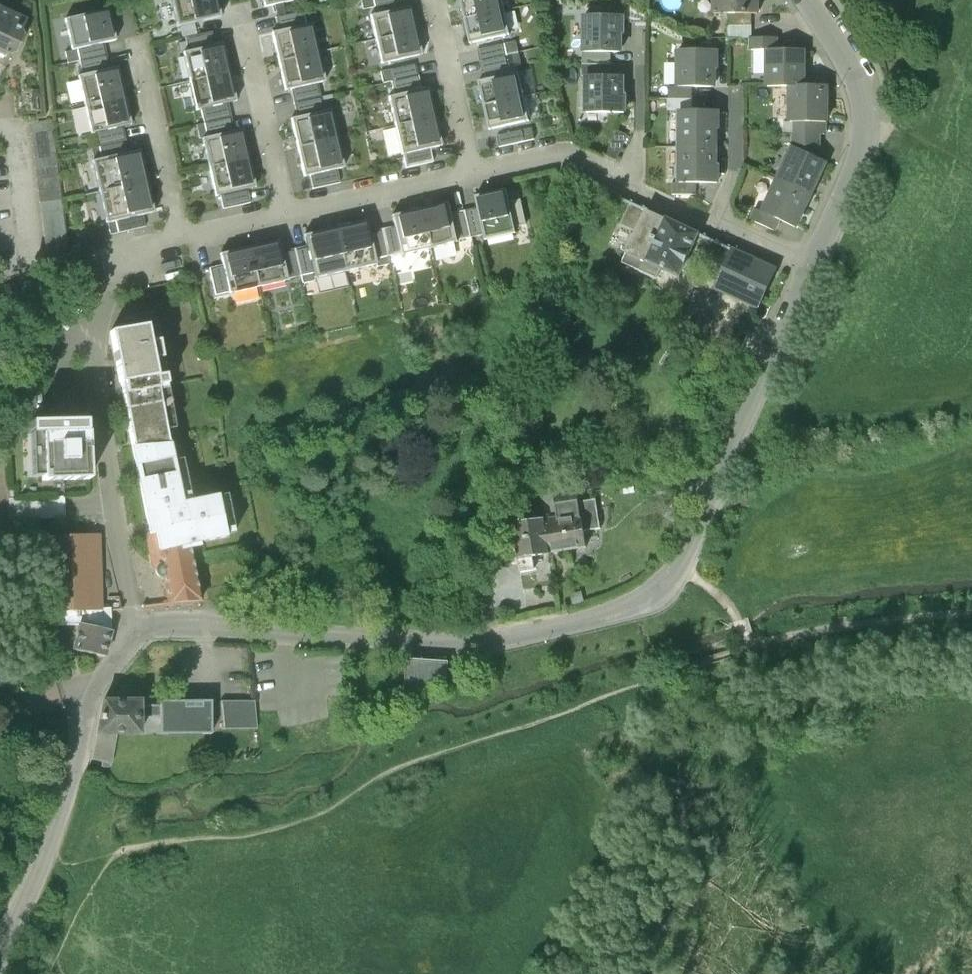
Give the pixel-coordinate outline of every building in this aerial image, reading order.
[(176,28),(220,18),(216,0),(170,0),(176,28)] [(467,20),(506,11),(503,0),(462,0),(467,20)] [(714,14),(726,14),(751,14),(759,14),(759,0),(713,0),(714,14)] [(370,16),(375,41),(415,32),(409,7),(370,16)] [(64,19),(71,51),(116,41),(108,9),(64,19)] [(0,10),(0,65),(3,67),(8,57),(13,56),(21,39),(19,33),(25,22),(0,10)] [(512,36),(506,11),(467,20),(473,45),(512,36)] [(751,14),(726,14),(727,39),(751,39),(751,14)] [(584,17),(584,53),(610,53),(620,53),(620,35),(622,35),(623,17),(584,17)] [(271,33),(278,62),(317,54),(311,24),(271,33)] [(184,38),(187,52),(214,46),(211,32),(184,38)] [(420,56),(415,32),(375,41),(380,65),(420,56)] [(767,51),(776,51),(776,39),(751,39),(752,51),(767,51)] [(518,40),(477,45),(481,75),(522,69),(518,40)] [(183,53),(189,83),(228,73),(222,45),(214,46),(187,52),(183,53)] [(716,51),(679,51),(678,87),(692,87),(716,88),(716,51)] [(776,51),(767,51),(768,87),(790,87),(804,87),(804,51),(776,51)] [(610,53),(584,53),(582,53),(582,77),(587,77),(610,77),(610,53)] [(324,83),(317,54),(278,62),(284,92),(324,83)] [(77,75),(84,107),(128,97),(121,66),(77,75)] [(481,82),(486,106),(527,97),(521,72),(481,82)] [(235,102),(228,73),(189,83),(195,111),(200,110),(227,104),(235,102)] [(610,77),(587,77),(586,113),(624,114),(624,95),(622,95),(623,77),(610,77)] [(678,87),(669,87),(668,99),(692,99),(692,87),(678,87)] [(804,87),(790,87),(790,123),(795,123),(824,123),(827,123),(826,87),(804,87)] [(388,97),(394,126),(434,118),(428,89),(388,97)] [(134,126),(128,97),(84,107),(91,136),(134,126)] [(532,120),(527,97),(486,106),(492,130),(532,120)] [(200,110),(203,124),(230,118),(227,104),(200,110)] [(718,111),(679,112),(679,148),(717,148),(718,111)] [(292,120),(298,149),(339,139),(332,112),(292,120)] [(233,132),(230,118),(203,124),(195,126),(198,140),(202,139),(233,132)] [(441,147),(434,118),(394,126),(400,156),(441,147)] [(50,122),(29,125),(46,258),(67,255),(56,177),(51,129),(50,122)] [(818,135),(825,135),(824,123),(795,123),(795,135),(818,135)] [(202,139),(208,168),(248,159),(241,130),(233,132),(202,139)] [(818,135),(795,135),(794,135),(794,148),(818,159),(818,135)] [(345,167),(339,139),(298,149),(304,177),(345,167)] [(794,148),(793,147),(778,180),(810,195),(826,162),(818,159),(794,148)] [(717,183),(717,148),(679,148),(679,184),(696,184),(717,183)] [(97,162),(103,192),(148,182),(141,152),(97,162)] [(254,188),(248,159),(208,168),(215,197),(219,196),(246,190),(254,188)] [(795,228),(810,195),(778,180),(763,213),(779,221),(795,228)] [(154,213),(148,182),(103,192),(111,223),(154,213)] [(696,184),(679,184),(672,184),(672,196),(696,195),(696,184)] [(249,204),(246,190),(219,196),(222,210),(249,204)] [(506,190),(475,197),(478,208),(483,236),(485,241),(516,234),(515,228),(509,203),(506,190)] [(521,200),(509,203),(515,228),(526,226),(521,200)] [(450,203),(420,210),(429,249),(458,242),(458,241),(452,214),(450,203)] [(636,232),(646,211),(630,205),(621,225),(636,232)] [(478,208),(466,211),(472,238),(483,236),(478,208)] [(400,255),(429,249),(420,210),(391,216),(394,227),(400,254),(400,255)] [(774,231),(779,221),(763,213),(757,210),(752,221),(774,231)] [(466,211),(452,214),(458,241),(472,238),(466,211)] [(663,220),(646,211),(636,232),(622,264),(655,280),(662,268),(645,260),(663,220)] [(697,236),(663,220),(645,260),(662,268),(678,277),(697,236)] [(366,222),(334,229),(344,272),(375,265),(368,233),(366,222)] [(400,254),(394,227),(380,230),(386,257),(400,254)] [(313,279),(344,272),(334,229),(303,236),(306,247),(313,279)] [(380,230),(368,233),(375,265),(376,268),(388,265),(386,257),(380,230)] [(277,241),(249,248),(257,287),(287,281),(286,280),(280,253),(277,241)] [(306,247),(294,249),(300,277),(302,284),(313,282),(313,279),(306,247)] [(228,294),(257,287),(249,248),(220,254),(222,266),(228,293),(228,294)] [(294,249),(280,253),(286,280),(300,277),(294,249)] [(767,267),(731,251),(714,287),(759,308),(776,272),(767,267)] [(222,266),(208,269),(214,296),(228,293),(222,266)] [(149,342),(146,326),(110,332),(119,384),(120,384),(132,449),(144,448),(144,447),(169,446),(168,443),(167,443),(158,392),(166,390),(164,375),(155,377),(152,361),(161,359),(158,341),(149,342)] [(38,434),(39,480),(85,478),(84,432),(38,434)] [(179,494),(169,446),(144,447),(144,448),(132,449),(149,533),(149,534),(157,532),(160,550),(188,543),(189,548),(190,548),(199,546),(199,543),(224,537),(224,536),(233,535),(232,527),(223,529),(216,496),(190,501),(188,493),(179,494)] [(545,520),(550,553),(551,553),(586,548),(583,532),(600,529),(596,499),(578,502),(576,491),(542,497),(545,520)] [(512,526),(534,522),(531,506),(496,512),(500,536),(514,534),(512,526)] [(534,522),(512,526),(514,534),(518,564),(520,572),(535,569),(533,556),(550,553),(545,520),(534,522)] [(201,601),(190,548),(189,548),(188,543),(160,550),(157,532),(149,534),(149,533),(148,534),(147,535),(147,536),(146,537),(151,563),(152,565),(152,566),(153,567),(154,567),(155,568),(156,568),(156,569),(155,571),(155,572),(156,573),(156,575),(157,576),(158,576),(159,577),(160,577),(162,578),(163,577),(168,603),(201,601)] [(103,615),(98,533),(39,536),(44,617),(58,616),(103,615)] [(500,536),(490,538),(494,562),(506,560),(507,566),(518,564),(514,534),(500,536)] [(585,603),(582,592),(569,596),(572,606),(585,603)] [(103,615),(58,616),(56,625),(72,628),(105,634),(109,635),(109,614),(103,615)] [(17,681),(0,628),(0,687),(17,681)] [(105,634),(72,628),(67,653),(99,660),(105,634)] [(450,661),(408,658),(405,697),(417,698),(417,692),(425,693),(426,684),(448,686),(450,661)] [(103,702),(96,735),(115,735),(139,735),(139,718),(160,717),(160,734),(201,734),(201,735),(211,735),(211,702),(159,702),(159,706),(139,706),(139,702),(103,702)] [(257,730),(254,702),(220,702),(222,729),(257,730)] [(96,735),(90,759),(102,762),(101,767),(106,768),(107,764),(109,764),(115,735),(96,735)]
